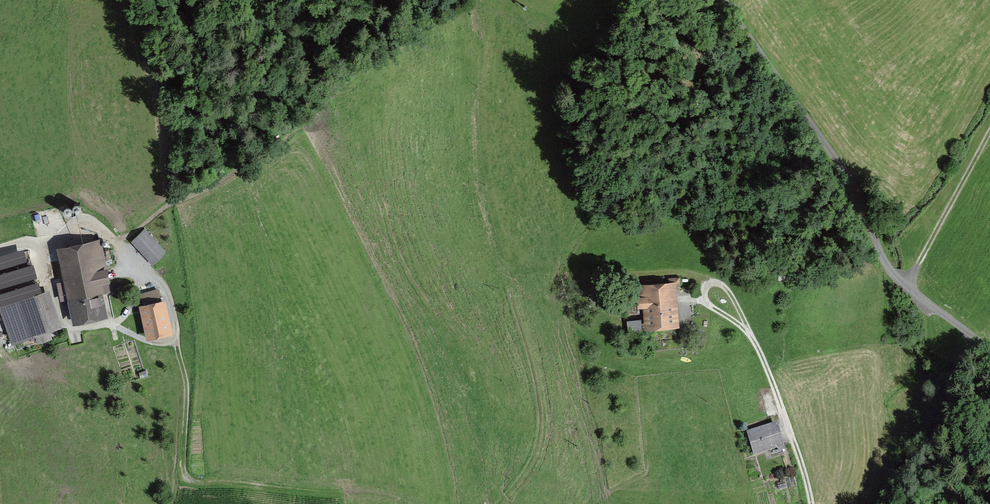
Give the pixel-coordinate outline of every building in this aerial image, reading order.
[(153,261),(164,250),(144,230),(133,241),(153,261)] [(104,313),(100,291),(110,289),(101,241),(65,248),(72,280),(64,282),(66,295),(69,295),(74,318),(104,313)] [(671,284),(680,284),(680,278),(669,279),(669,282),(635,284),(636,297),(639,297),(640,306),(650,306),(651,324),(673,323),(671,284)] [(158,290),(140,295),(150,336),(169,331),(158,290)] [(45,292),(26,298),(39,334),(58,327),(45,292)] [(26,298),(3,307),(15,342),(39,334),(26,298)] [(641,320),(628,321),(629,337),(642,336),(641,320)] [(755,455),(783,446),(777,426),(748,434),(755,455)]
